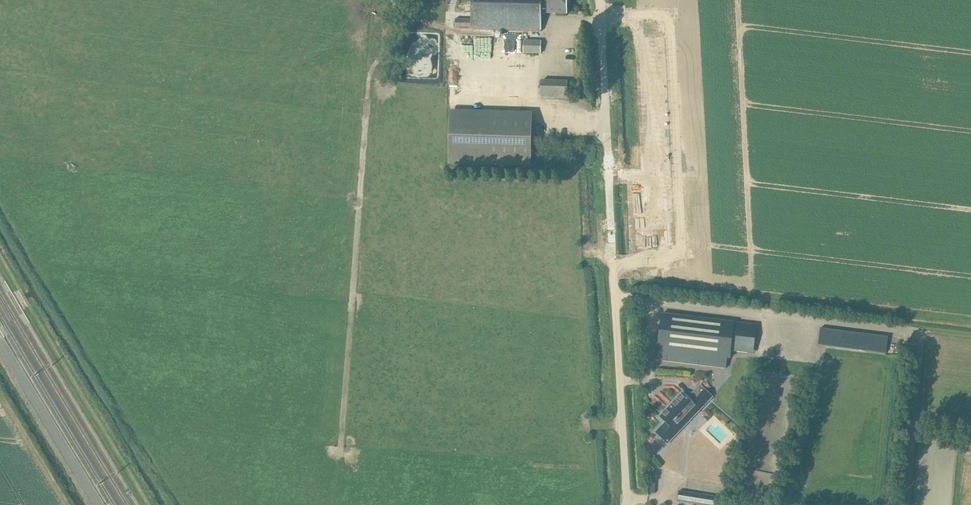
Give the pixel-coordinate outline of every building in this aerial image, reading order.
[(456,28),(540,31),(541,13),(566,13),(567,0),(472,0),(472,20),(456,19),(456,28)] [(540,53),(541,47),(541,41),(524,41),(524,46),(524,52),(540,53)] [(567,98),(568,81),(542,80),(541,97),(567,98)] [(530,165),(531,141),(531,114),(450,111),(449,162),(530,165)] [(750,324),(751,313),(738,312),(737,323),(662,314),(657,360),(726,368),(727,358),(731,359),(732,346),(739,347),(741,327),(741,323),(750,324)] [(857,350),(859,333),(820,328),(818,345),(857,350)] [(701,400),(694,392),(688,398),(682,393),(659,417),(673,430),(696,406),(701,400)] [(651,461),(645,466),(651,473),(657,467),(651,461)] [(716,497),(676,491),(674,500),(710,504),(714,504),(716,497)]
